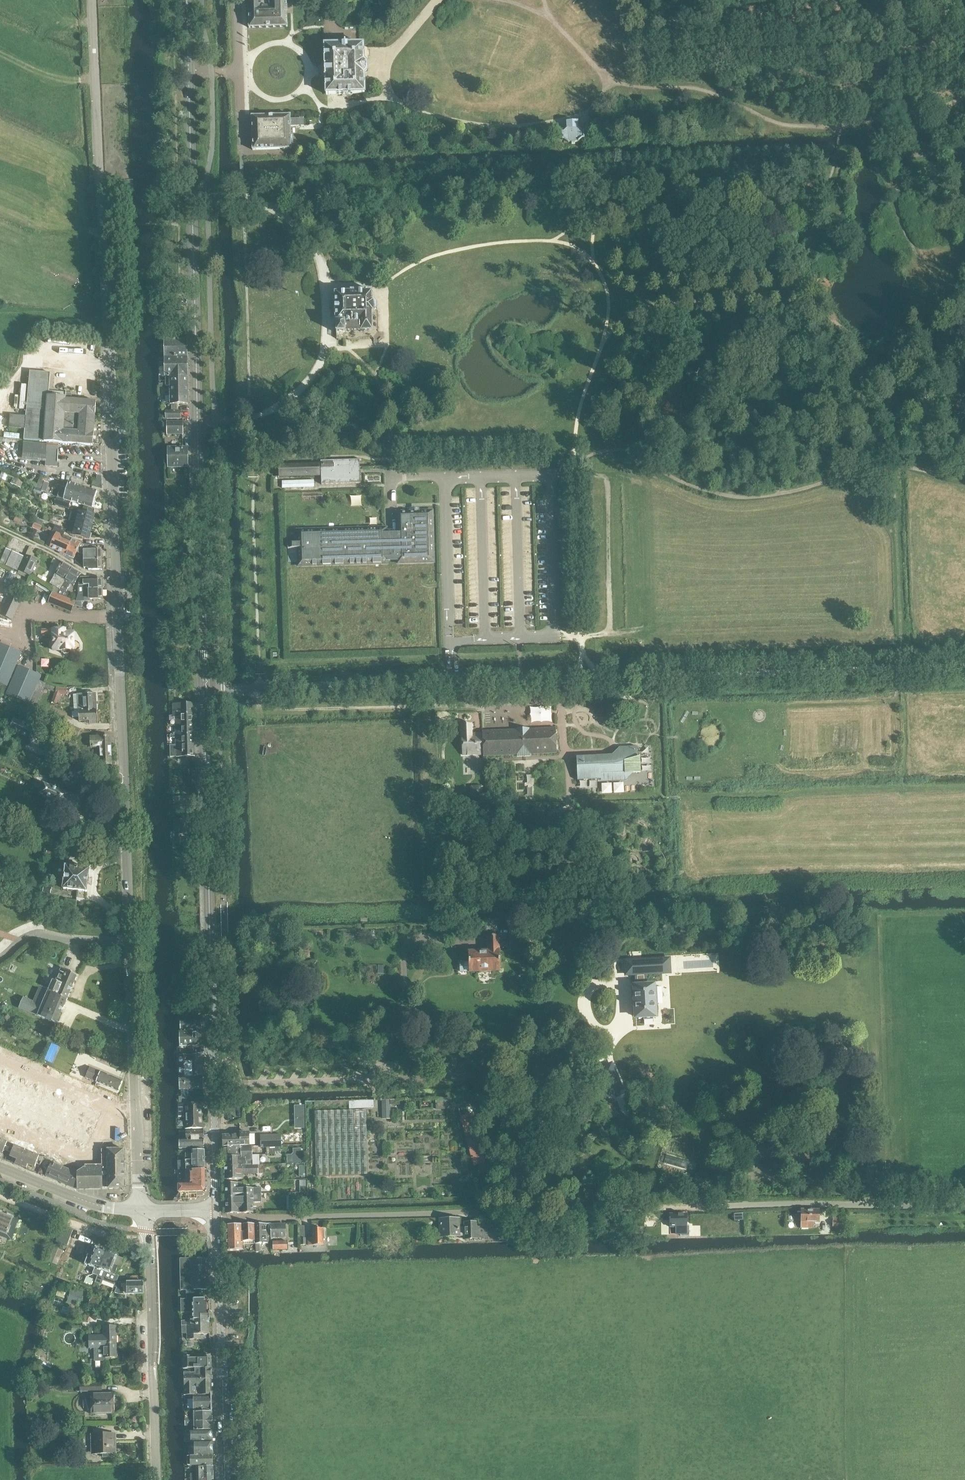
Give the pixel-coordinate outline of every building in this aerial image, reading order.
[(293,25),(292,0),(251,0),(252,27),(293,25)] [(349,95),(370,94),(370,76),(373,73),(373,65),(369,62),(369,46),(331,47),(331,70),(332,95),(349,95)] [(291,120),(290,115),(272,116),(251,117),(253,151),(291,149),(291,145),(294,145),(293,140),(291,140),(291,126),(304,126),(304,119),(291,120)] [(581,133),(578,129),(578,123),(567,123),(567,131),(564,134),(563,134),(563,141),(565,140),(565,144),(583,143),(582,140),(584,139),(584,133),(581,133)] [(372,301),(372,290),(351,291),(351,292),(335,293),(336,322),(337,333),(337,338),(339,338),(339,340),(342,340),(341,338),(346,338),(346,332),(361,332),(373,332),(372,313),(374,312),(376,310),(376,304),(374,301),(372,301)] [(187,356),(187,339),(165,339),(165,345),(161,345),(161,352),(165,352),(165,357),(187,356)] [(165,376),(187,376),(187,356),(165,357),(165,376)] [(65,397),(53,396),(53,391),(49,391),(50,373),(30,371),(27,409),(27,416),(11,414),(10,427),(26,429),(25,440),(93,445),(96,402),(71,400),(72,393),(66,393),(65,397)] [(187,403),(187,376),(165,376),(165,385),(170,385),(170,403),(173,403),(173,409),(167,409),(167,417),(183,417),(183,409),(179,409),(178,403),(187,403)] [(168,434),(179,434),(179,421),(167,421),(168,434)] [(57,466),(59,447),(48,446),(48,444),(24,442),(22,460),(46,462),(46,466),(57,466)] [(169,466),(170,466),(183,466),(188,466),(188,447),(168,447),(169,466)] [(322,484),(361,483),(361,470),(361,459),(321,460),(322,470),(322,484)] [(280,476),(319,475),(319,464),(279,465),(280,476)] [(21,488),(24,480),(14,475),(10,483),(21,488)] [(45,491),(48,483),(39,480),(36,488),(45,491)] [(92,508),(97,491),(68,483),(66,491),(60,490),(58,498),(71,502),(84,505),(92,508)] [(69,509),(71,502),(58,498),(57,498),(54,496),(51,502),(55,504),(55,505),(69,509)] [(90,514),(92,508),(84,505),(82,511),(72,509),(69,521),(70,521),(75,523),(75,522),(91,527),(94,515),(90,514)] [(419,512),(397,512),(397,532),(392,532),(386,532),(386,529),(297,531),(298,543),(288,544),(288,562),(298,562),(299,566),(387,564),(387,560),(398,559),(398,563),(433,563),(432,511),(419,512)] [(35,521),(20,515),(19,517),(34,524),(41,526),(43,521),(36,519),(35,521)] [(75,523),(70,521),(67,533),(88,539),(91,527),(75,522),(75,523)] [(40,532),(42,527),(41,526),(34,524),(32,528),(40,532)] [(54,529),(53,531),(64,536),(67,530),(56,525),(54,529)] [(51,536),(46,546),(66,555),(72,540),(64,536),(57,533),(53,532),(51,536)] [(72,540),(66,555),(74,558),(77,552),(84,556),(84,549),(82,550),(84,545),(80,544),(72,540)] [(84,545),(82,550),(84,549),(84,556),(84,560),(84,561),(102,560),(102,550),(87,551),(89,545),(85,544),(84,545)] [(6,549),(0,562),(0,564),(18,571),(18,570),(30,576),(37,561),(26,556),(25,558),(6,549)] [(84,560),(81,560),(81,566),(84,566),(84,568),(89,568),(89,570),(102,570),(102,560),(84,561),(84,560)] [(59,589),(72,569),(62,563),(54,576),(55,576),(50,584),(59,589)] [(73,586),(80,574),(72,569),(59,589),(59,590),(65,593),(71,584),(73,586)] [(89,579),(89,578),(80,578),(79,585),(79,589),(102,589),(102,579),(89,579)] [(81,608),(80,600),(89,600),(89,599),(102,598),(102,589),(79,589),(79,595),(74,605),(81,608)] [(69,595),(65,593),(59,590),(57,594),(52,592),(49,601),(50,603),(71,612),(75,602),(67,599),(69,595)] [(9,597),(1,615),(12,620),(20,603),(9,597)] [(61,633),(61,630),(42,630),(42,635),(53,635),(53,651),(62,651),(62,653),(63,653),(64,655),(68,655),(69,653),(70,653),(70,651),(74,651),(73,640),(75,639),(75,636),(73,635),(73,633),(61,633)] [(3,694),(6,695),(28,705),(30,706),(35,708),(43,689),(45,685),(45,683),(39,681),(41,676),(16,665),(21,654),(0,644),(0,692),(3,694)] [(183,687),(183,680),(168,681),(169,689),(174,689),(174,687),(183,687)] [(67,695),(67,688),(56,688),(45,685),(43,689),(56,693),(56,695),(55,694),(52,703),(57,705),(60,694),(67,695)] [(74,713),(96,711),(95,694),(73,695),(74,713)] [(173,716),(194,715),(194,704),(173,704),(173,716)] [(97,724),(96,711),(74,713),(73,713),(73,719),(79,719),(79,722),(88,721),(88,725),(97,724)] [(56,713),(53,719),(61,722),(64,716),(56,713)] [(14,720),(9,730),(30,739),(34,729),(29,726),(33,718),(22,714),(22,716),(23,716),(21,723),(14,720)] [(194,725),(194,715),(173,716),(170,716),(170,720),(175,720),(176,725),(194,725)] [(53,719),(50,725),(62,731),(65,724),(61,722),(53,719)] [(66,724),(63,732),(76,738),(80,731),(70,726),(66,724)] [(472,734),(472,724),(462,725),(463,755),(477,755),(484,755),(483,734),(472,734)] [(176,735),(194,734),(194,725),(176,725),(176,735)] [(484,756),(559,755),(558,726),(483,729),(483,734),(484,755),(484,756)] [(194,734),(176,735),(170,735),(170,738),(176,738),(176,745),(195,745),(194,734)] [(111,759),(110,737),(91,737),(91,748),(101,747),(101,760),(111,759)] [(171,757),(176,757),(195,756),(195,745),(176,745),(170,745),(171,757)] [(577,757),(578,781),(583,780),(623,779),(629,771),(638,771),(637,746),(619,747),(613,755),(577,757)] [(58,819),(68,795),(44,784),(39,795),(53,802),(48,814),(58,819)] [(484,786),(472,786),(472,798),(484,798),(484,786)] [(190,834),(189,820),(175,820),(175,832),(179,832),(179,834),(180,834),(190,834)] [(70,860),(72,852),(49,845),(47,854),(70,860)] [(588,859),(587,862),(591,864),(596,867),(601,859),(596,856),(592,854),(588,859)] [(87,892),(90,870),(66,867),(64,889),(87,892)] [(76,908),(77,901),(65,900),(64,907),(76,908)] [(40,906),(33,902),(30,907),(38,910),(40,906)] [(497,928),(497,918),(486,919),(486,928),(497,928)] [(522,951),(522,926),(510,926),(511,952),(522,951)] [(468,962),(461,963),(461,972),(469,972),(500,971),(499,936),(486,937),(487,952),(468,952),(468,962)] [(87,959),(89,951),(83,949),(80,957),(87,959)] [(630,962),(626,962),(627,975),(635,974),(635,987),(634,987),(636,1017),(644,1017),(644,1020),(653,1020),(653,1017),(655,1016),(655,1004),(658,1004),(657,987),(654,987),(654,985),(648,986),(647,974),(670,972),(669,960),(640,961),(630,962)] [(57,1023),(77,975),(62,968),(56,982),(53,981),(49,991),(41,987),(34,1002),(24,998),(20,1008),(43,1017),(41,1022),(48,1025),(50,1020),(57,1023)] [(180,1046),(202,1046),(201,1019),(180,1020),(181,1032),(179,1032),(180,1046)] [(180,1077),(203,1077),(203,1055),(180,1055),(180,1077)] [(122,1080),(90,1066),(85,1076),(118,1090),(122,1080)] [(0,1072),(0,1091),(3,1093),(11,1074),(1,1070),(0,1072)] [(11,1074),(3,1093),(13,1097),(21,1079),(11,1074)] [(189,1104),(189,1089),(203,1089),(203,1077),(180,1077),(180,1089),(179,1089),(179,1104),(179,1118),(185,1118),(186,1129),(204,1129),(204,1103),(189,1104)] [(21,1079),(13,1097),(23,1102),(31,1083),(21,1079)] [(31,1083),(23,1102),(34,1106),(41,1087),(31,1083)] [(41,1087),(34,1106),(44,1110),(51,1092),(41,1087)] [(51,1092),(44,1110),(54,1115),(61,1096),(51,1092)] [(0,1101),(0,1113),(6,1116),(13,1097),(3,1093),(0,1101)] [(61,1096),(54,1115),(64,1119),(71,1100),(61,1096)] [(13,1097),(6,1116),(16,1120),(23,1102),(13,1097)] [(390,1116),(390,1105),(400,1104),(399,1099),(389,1099),(382,1099),(382,1116),(390,1116)] [(71,1100),(64,1119),(74,1123),(82,1105),(71,1100)] [(349,1101),(349,1108),(374,1108),(373,1100),(349,1101)] [(23,1102),(16,1120),(26,1124),(34,1106),(23,1102)] [(82,1105),(74,1123),(84,1128),(92,1109),(82,1105)] [(34,1106),(26,1124),(36,1129),(44,1110),(34,1106)] [(92,1109),(84,1128),(94,1132),(102,1113),(92,1109)] [(349,1109),(314,1109),(315,1112),(316,1174),(367,1173),(366,1112),(366,1109),(349,1109)] [(44,1110),(36,1129),(46,1133),(54,1115),(44,1110)] [(474,1166),(486,1163),(473,1114),(461,1117),(474,1166)] [(54,1115),(46,1133),(56,1138),(64,1119),(54,1115)] [(64,1119),(56,1138),(67,1142),(74,1123),(64,1119)] [(74,1123),(67,1142),(77,1146),(84,1128),(74,1123)] [(84,1128),(77,1146),(87,1151),(94,1132),(84,1128)] [(186,1139),(179,1139),(179,1148),(205,1148),(205,1131),(186,1131),(186,1139)] [(224,1147),(241,1147),(249,1147),(249,1134),(241,1134),(241,1137),(224,1137),(224,1147)] [(260,1148),(265,1148),(267,1148),(272,1148),(276,1148),(281,1148),(280,1135),(259,1136),(260,1148)] [(12,1145),(1,1140),(0,1143),(0,1152),(3,1154),(5,1150),(9,1152),(12,1145)] [(17,1160),(22,1149),(12,1145),(9,1152),(12,1153),(11,1157),(17,1160)] [(225,1167),(252,1166),(252,1160),(252,1147),(249,1147),(241,1147),(241,1157),(225,1158),(225,1162),(224,1162),(224,1166),(225,1166),(225,1167)] [(225,1158),(241,1157),(241,1147),(224,1147),(225,1158)] [(27,1168),(28,1165),(33,1154),(22,1149),(17,1160),(16,1164),(23,1167),(27,1168)] [(190,1183),(179,1183),(179,1192),(182,1192),(182,1198),(198,1198),(199,1198),(199,1191),(204,1191),(205,1191),(206,1190),(206,1189),(206,1169),(205,1150),(192,1150),(192,1153),(186,1153),(185,1153),(186,1170),(186,1181),(187,1181),(190,1181),(190,1183)] [(125,1151),(102,1151),(102,1166),(103,1166),(103,1170),(127,1169),(127,1167),(125,1166),(125,1151)] [(41,1166),(44,1159),(33,1154),(28,1165),(35,1168),(37,1164),(41,1166)] [(52,1163),(47,1176),(78,1190),(78,1189),(77,1174),(52,1163)] [(86,1166),(77,1166),(77,1174),(78,1189),(78,1190),(86,1190),(86,1166)] [(94,1166),(86,1166),(86,1190),(94,1190),(94,1166)] [(102,1166),(94,1166),(94,1190),(103,1190),(103,1170),(103,1166),(102,1166)] [(225,1180),(243,1180),(242,1174),(258,1174),(258,1166),(252,1166),(225,1167),(225,1180)] [(127,1169),(103,1170),(103,1190),(126,1189),(125,1172),(127,1171),(127,1169)] [(242,1189),(242,1183),(225,1184),(226,1199),(242,1198),(242,1194),(262,1193),(261,1188),(242,1189)] [(252,1206),(252,1202),(262,1202),(262,1193),(242,1194),(242,1198),(226,1199),(226,1214),(257,1212),(256,1206),(252,1206)] [(819,1223),(819,1213),(816,1213),(816,1210),(802,1210),(802,1228),(816,1228),(816,1223),(819,1223)] [(832,1226),(834,1226),(841,1226),(841,1216),(841,1214),(841,1213),(841,1211),(841,1210),(830,1210),(830,1215),(830,1218),(830,1219),(832,1219),(832,1226)] [(19,1220),(14,1218),(14,1217),(0,1212),(0,1235),(11,1240),(19,1220)] [(670,1219),(669,1219),(669,1220),(671,1220),(671,1226),(670,1226),(670,1227),(677,1227),(677,1235),(681,1234),(681,1236),(689,1236),(689,1227),(690,1227),(690,1226),(687,1226),(687,1214),(670,1214),(670,1219)] [(459,1230),(459,1219),(441,1220),(441,1237),(463,1236),(463,1237),(465,1237),(465,1239),(490,1238),(489,1222),(465,1223),(465,1229),(459,1230)] [(242,1224),(227,1225),(227,1251),(243,1250),(243,1246),(243,1245),(242,1224)] [(255,1224),(242,1224),(243,1245),(249,1244),(255,1244),(255,1238),(255,1224)] [(256,1224),(255,1224),(255,1238),(255,1244),(255,1250),(260,1250),(260,1244),(269,1244),(269,1237),(271,1237),(271,1226),(271,1224),(269,1224),(256,1224)] [(286,1225),(271,1226),(271,1237),(271,1239),(286,1238),(286,1227),(286,1225)] [(309,1246),(323,1245),(322,1228),(313,1229),(313,1238),(308,1238),(309,1246)] [(78,1256),(82,1245),(70,1240),(64,1256),(72,1259),(78,1256)] [(273,1250),(287,1250),(287,1242),(273,1242),(273,1250)] [(97,1280),(107,1253),(90,1246),(87,1248),(86,1252),(87,1256),(88,1256),(85,1264),(95,1268),(93,1273),(97,1275),(96,1279),(97,1280)] [(56,1248),(51,1261),(57,1264),(62,1251),(56,1248)] [(119,1276),(122,1269),(125,1260),(107,1253),(97,1280),(101,1281),(97,1283),(94,1290),(106,1295),(110,1285),(117,1287),(115,1292),(120,1294),(132,1294),(132,1282),(120,1282),(115,1281),(117,1275),(119,1276)] [(183,1270),(209,1269),(209,1258),(183,1258),(183,1270)] [(181,1270),(181,1280),(209,1280),(209,1269),(183,1270),(181,1270)] [(209,1280),(184,1280),(184,1292),(188,1291),(197,1291),(210,1291),(209,1280)] [(144,1294),(144,1283),(132,1282),(132,1294),(144,1294)] [(73,1302),(80,1304),(84,1293),(71,1289),(67,1304),(72,1306),(73,1302)] [(97,1308),(100,1297),(92,1295),(90,1306),(97,1308)] [(210,1298),(204,1298),(187,1299),(182,1299),(182,1313),(192,1313),(192,1300),(193,1300),(194,1317),(191,1317),(191,1321),(182,1321),(183,1330),(183,1334),(187,1334),(188,1340),(201,1339),(201,1334),(211,1334),(210,1298)] [(85,1319),(88,1307),(80,1305),(77,1316),(85,1319)] [(118,1357),(117,1326),(105,1326),(105,1335),(90,1336),(90,1349),(97,1348),(97,1361),(107,1361),(107,1357),(118,1357)] [(212,1365),(212,1356),(184,1356),(184,1361),(187,1361),(187,1366),(195,1366),(212,1365)] [(185,1401),(192,1401),(192,1399),(194,1399),(212,1398),(212,1365),(195,1366),(196,1373),(184,1373),(185,1401)] [(102,1394),(101,1391),(103,1391),(102,1384),(81,1385),(81,1392),(89,1392),(92,1395),(92,1414),(115,1414),(115,1394),(107,1394),(108,1395),(103,1395),(103,1394),(102,1394)] [(194,1411),(213,1411),(212,1398),(194,1399),(194,1411)] [(186,1422),(213,1421),(213,1412),(186,1412),(186,1422)] [(213,1430),(213,1421),(186,1422),(186,1426),(194,1426),(194,1430),(213,1430)] [(213,1430),(194,1430),(186,1431),(186,1435),(191,1435),(191,1442),(194,1441),(213,1441),(213,1430)] [(114,1454),(114,1441),(116,1441),(116,1434),(93,1434),(93,1441),(95,1441),(95,1454),(103,1454),(104,1458),(113,1457),(113,1454),(114,1454)] [(189,1456),(213,1455),(213,1441),(194,1441),(194,1445),(189,1445),(189,1456)] [(187,1465),(213,1465),(213,1455),(189,1456),(187,1456),(187,1465)] [(191,1479),(214,1478),(213,1467),(197,1467),(197,1473),(191,1474),(191,1479)]
